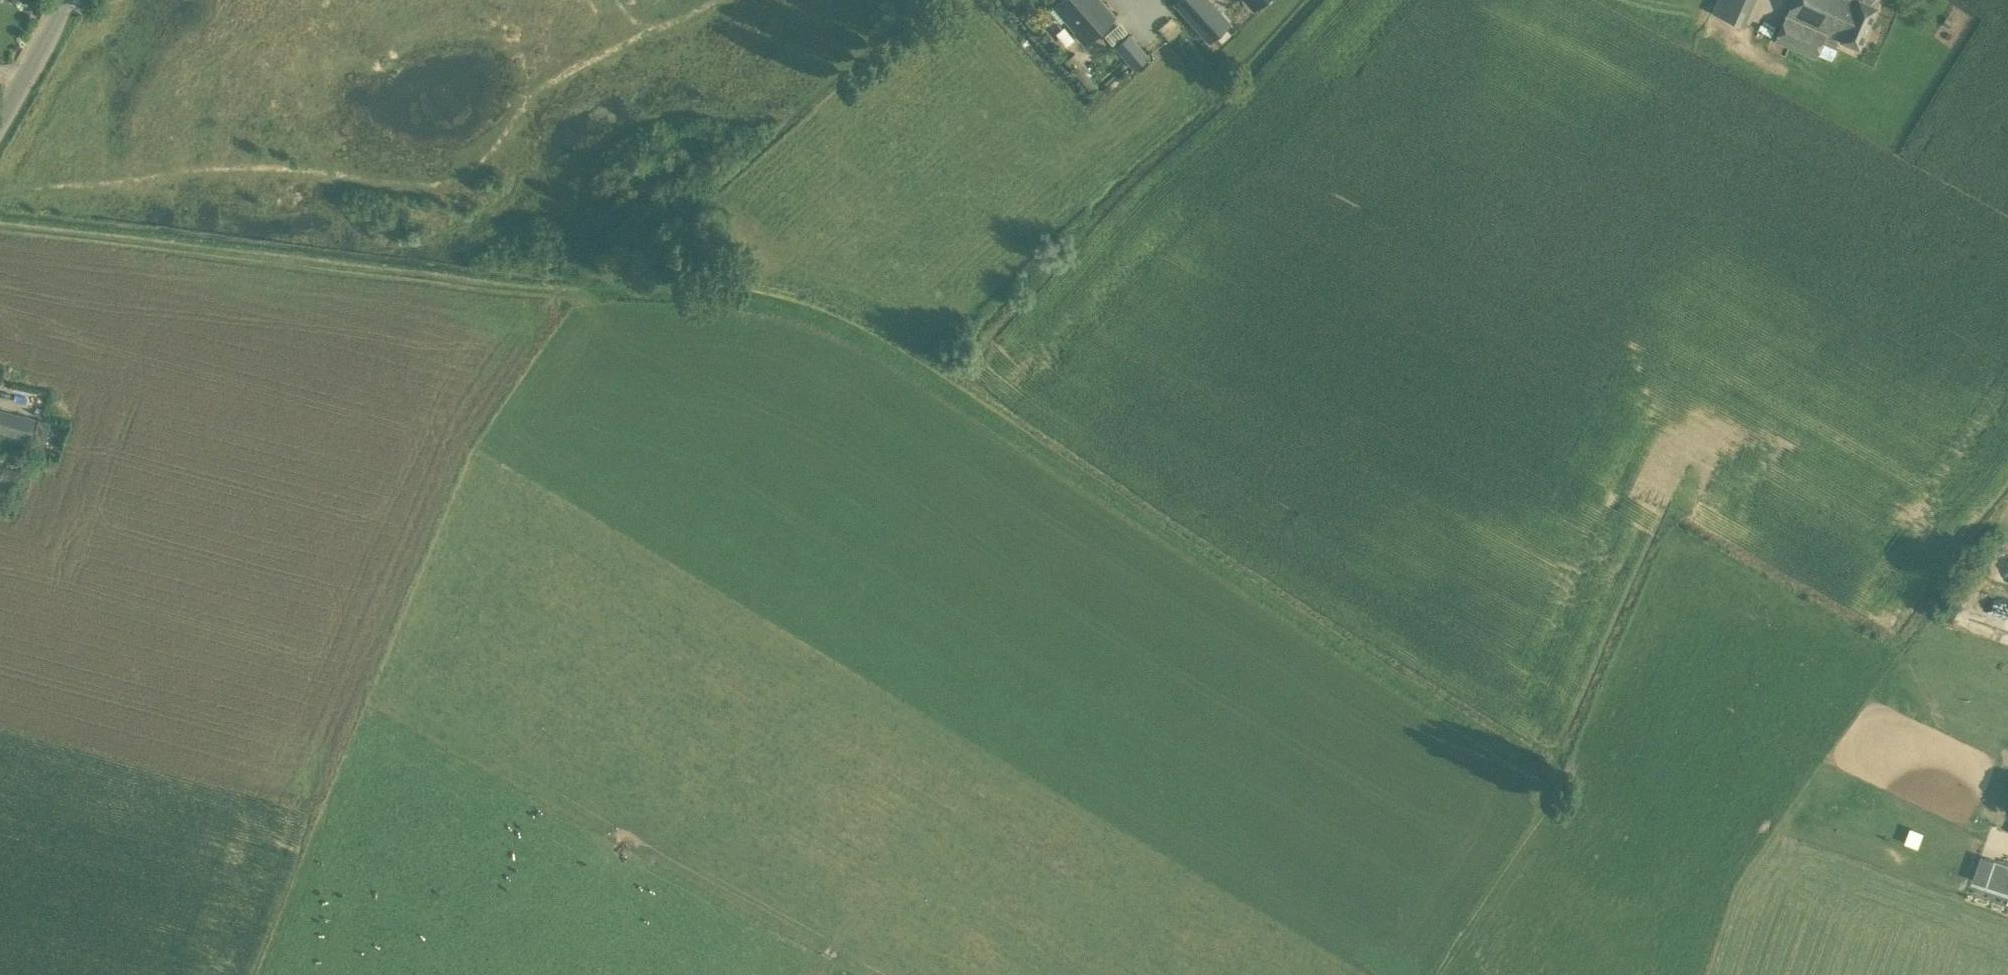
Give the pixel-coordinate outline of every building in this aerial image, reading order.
[(1114,17),(1099,0),(1060,0),(1054,5),(1086,41),(1114,17)] [(1175,3),(1209,40),(1228,22),(1208,0),(1178,0),(1175,3)] [(1753,0),(1716,0),(1711,12),(1742,25),(1753,0)] [(1826,33),(1857,48),(1876,8),(1860,0),(1791,0),(1774,40),(1815,58),(1821,43),(1826,33)] [(1116,46),(1135,67),(1147,56),(1128,35),(1116,46)] [(29,440),(35,419),(0,410),(0,432),(29,440)] [(31,449),(43,452),(50,422),(42,420),(38,419),(32,446),(31,449)] [(3,466),(1,474),(23,480),(26,472),(3,466)] [(1996,859),(1987,886),(2007,892),(2007,863),(1996,859)]
